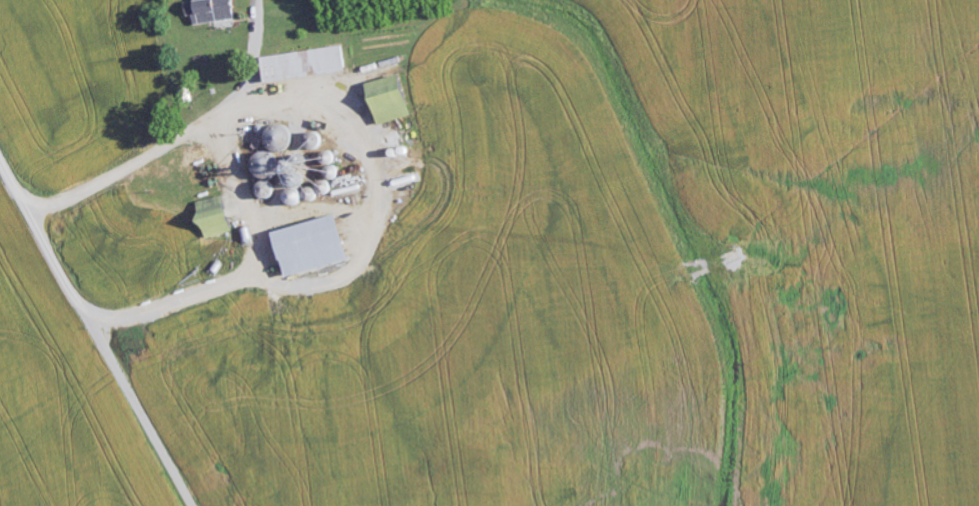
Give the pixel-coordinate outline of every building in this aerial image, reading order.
[(195,17),(196,25),(236,22),(234,0),(197,0),(197,3),(187,3),(189,17),(195,17)] [(263,59),(267,83),(349,73),(346,48),(263,59)] [(415,118),(404,76),(370,85),(381,126),(415,118)] [(254,157),(256,182),(283,179),(280,155),(254,157)] [(220,212),(219,203),(202,205),(206,238),(235,235),(232,211),(220,212)] [(289,279),(353,262),(341,217),(277,234),(289,279)]
